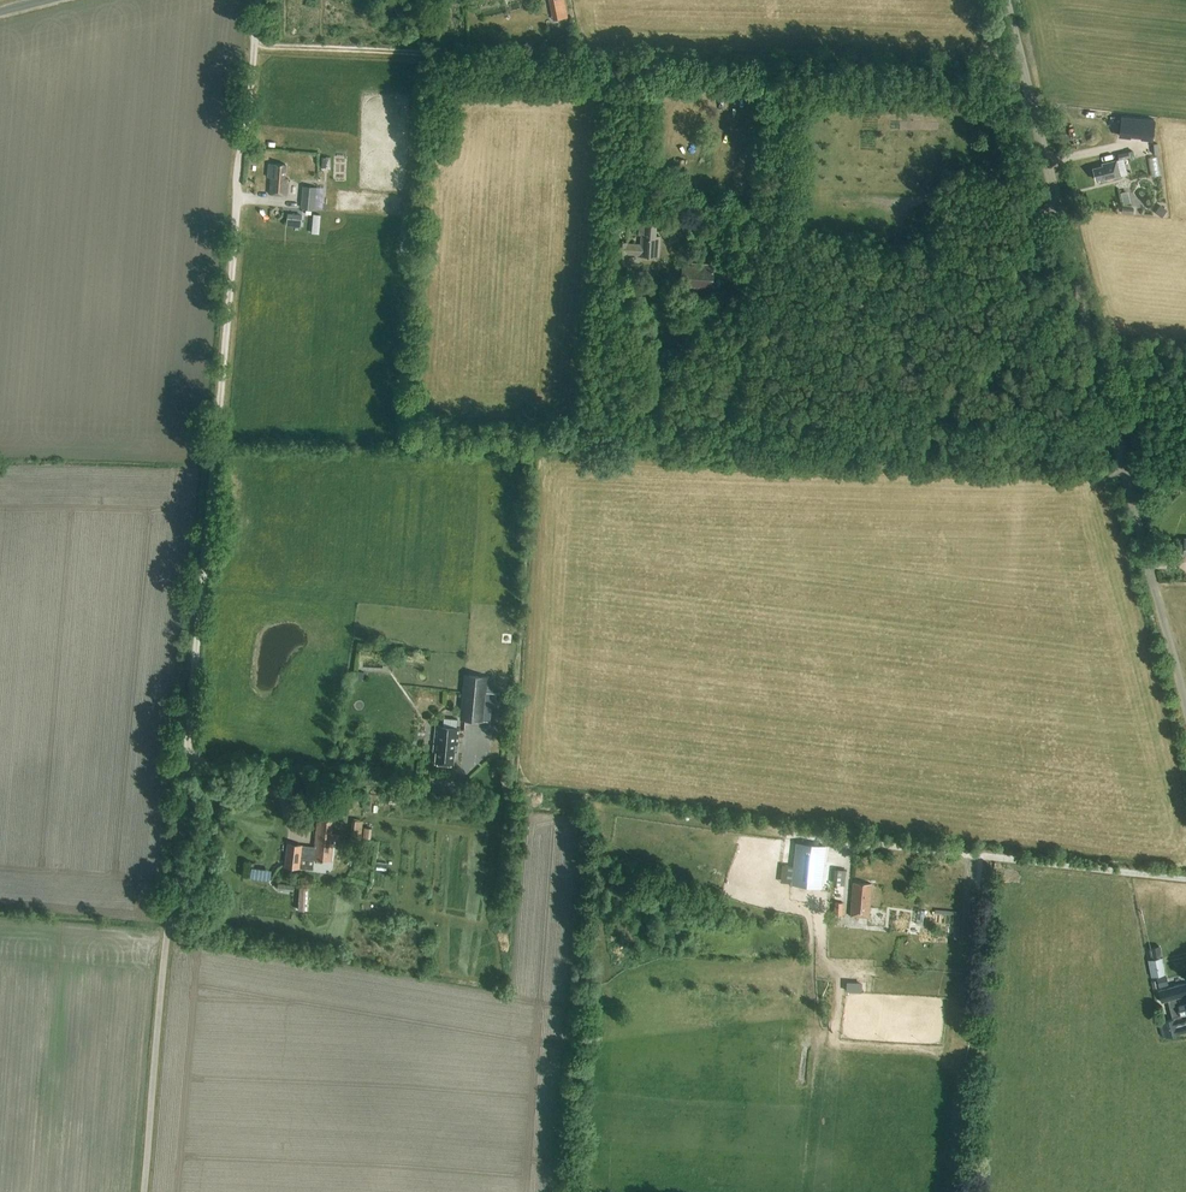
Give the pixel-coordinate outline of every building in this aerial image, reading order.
[(551,18),(567,16),(565,0),(549,0),(551,18)] [(1154,120),(1121,116),(1118,135),(1152,139),(1154,120)] [(1119,160),(1129,157),(1129,159),(1132,158),(1133,160),(1136,159),(1134,151),(1118,155),(1119,160)] [(1120,176),(1116,161),(1101,164),(1102,167),(1092,169),(1095,180),(1098,179),(1099,181),(1120,176)] [(269,164),(268,177),(271,178),(270,194),(287,196),(288,179),(285,179),(286,165),(276,164),(276,165),(269,164)] [(301,209),(315,210),(317,188),(303,187),(301,209)] [(301,228),(302,215),(288,214),(286,227),(301,228)] [(659,257),(660,237),(655,236),(656,223),(646,222),(640,222),(639,235),(641,235),(641,243),(627,243),(618,242),(616,266),(626,267),(627,255),(640,256),(659,257)] [(681,266),(680,287),(684,287),(684,289),(713,290),(714,267),(681,266)] [(1034,426),(1034,435),(1033,443),(1040,443),(1042,426),(1034,426)] [(462,697),(486,699),(488,676),(464,674),(462,697)] [(486,699),(462,697),(460,719),(483,722),(486,699)] [(436,726),(434,749),(437,749),(436,763),(452,764),(454,751),(457,751),(460,729),(451,728),(452,718),(444,717),(443,727),(436,726)] [(315,847),(302,846),(302,845),(288,844),(285,866),(313,870),(314,860),(331,861),(334,835),(331,834),(332,821),(322,820),(321,823),(318,823),(315,847)] [(353,839),(360,840),(362,822),(355,821),(353,839)] [(821,888),(824,865),(793,862),(791,884),(821,888)] [(270,880),(271,868),(251,865),(249,877),(270,880)] [(845,870),(834,869),(833,877),(844,878),(845,870)] [(850,916),(869,918),(871,884),(853,883),(850,916)] [(841,915),(842,903),(835,902),(834,914),(841,915)] [(938,912),(937,932),(957,932),(958,913),(938,912)] [(875,943),(874,951),(882,951),(883,943),(875,943)] [(1160,946),(1149,947),(1151,958),(1162,956),(1160,946)] [(1156,977),(1165,975),(1162,958),(1148,961),(1151,977),(1156,977)] [(1158,987),(1168,984),(1166,975),(1165,975),(1156,977),(1158,987)] [(1158,1023),(1162,1037),(1185,1031),(1185,1000),(1176,1003),(1175,999),(1185,996),(1185,985),(1185,983),(1157,990),(1161,1002),(1168,1001),(1172,1019),(1158,1023)]
